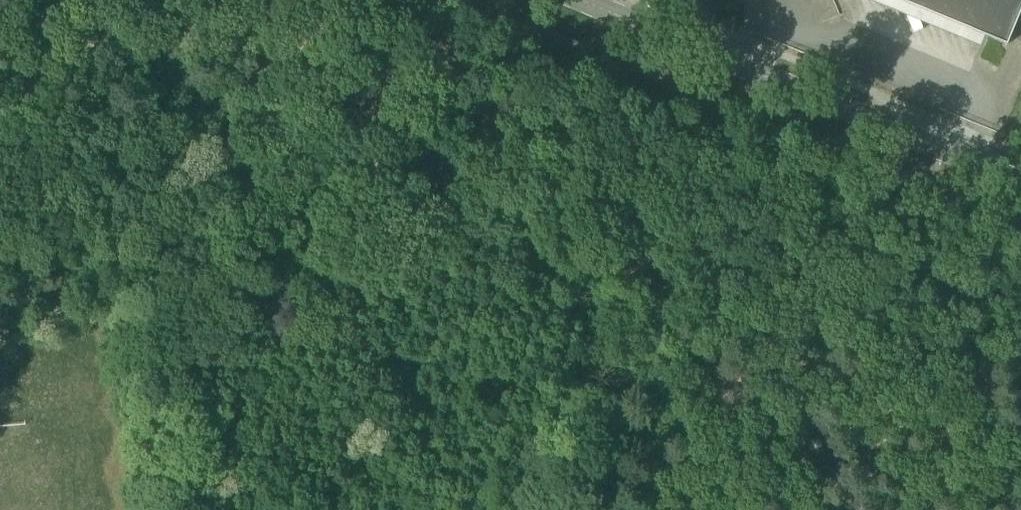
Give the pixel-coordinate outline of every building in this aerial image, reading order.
[(963,26),(1008,45),(1020,13),(1020,0),(952,0),(963,26)]
